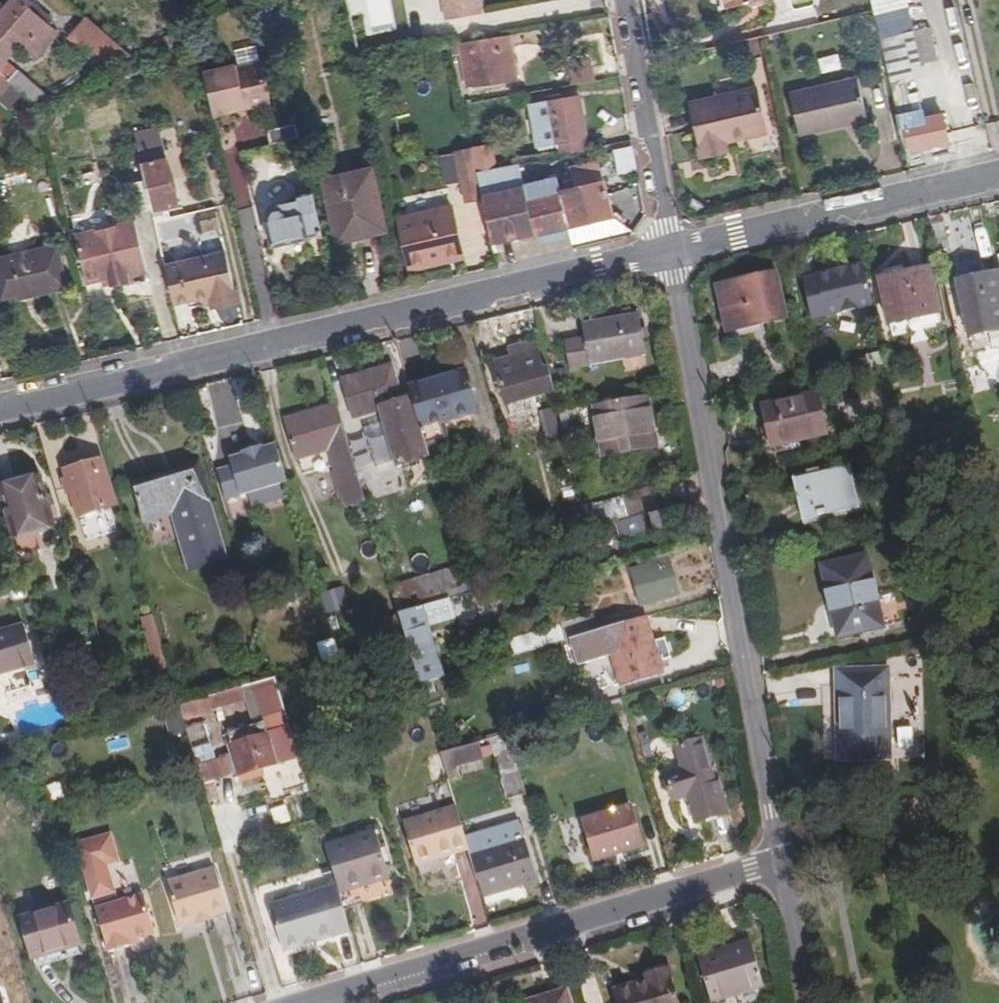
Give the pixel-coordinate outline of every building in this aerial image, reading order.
[(5,60),(19,43),(33,56),(53,33),(24,7),(28,2),(26,0),(17,0),(8,11),(0,20),(0,65),(5,60)] [(287,0),(270,0),(271,2),(273,11),(289,7),(287,0)] [(480,13),(478,0),(448,0),(452,19),(480,13)] [(727,9),(765,0),(725,0),(727,9)] [(877,19),(904,134),(911,134),(914,152),(934,147),(935,153),(951,150),(951,144),(954,142),(946,113),(926,118),(925,109),(916,110),(909,81),(919,62),(938,58),(931,29),(914,32),(909,11),(877,19)] [(130,56),(88,19),(72,36),(109,69),(130,56)] [(509,35),(462,44),(469,85),(498,80),(498,83),(516,79),(509,35)] [(0,65),(0,75),(8,82),(20,93),(23,96),(33,104),(41,111),(50,101),(54,105),(55,103),(22,74),(5,60),(0,65)] [(573,84),(595,80),(591,60),(569,64),(573,84)] [(238,67),(206,75),(216,118),(231,115),(232,111),(247,108),(250,110),(267,106),(271,100),(264,65),(238,70),(238,67)] [(869,118),(860,77),(793,92),(802,133),(869,118)] [(8,82),(0,91),(0,101),(8,108),(20,93),(8,82)] [(770,132),(760,88),(690,104),(702,157),(729,151),(727,141),(770,132)] [(23,96),(10,106),(19,117),(33,104),(23,96)] [(585,136),(586,136),(579,96),(548,101),(548,105),(531,108),(537,141),(554,138),(557,155),(587,150),(585,136)] [(304,142),(300,127),(271,133),(275,147),(304,142)] [(167,146),(141,152),(156,217),(162,216),(161,210),(181,205),(167,146)] [(474,152),(478,172),(501,167),(497,147),(474,152)] [(620,174),(638,170),(634,148),(616,152),(620,174)] [(478,172),(474,152),(456,156),(457,158),(463,187),(467,204),(484,200),(478,172)] [(463,187),(457,158),(444,160),(450,189),(463,187)] [(484,200),(493,246),(511,243),(570,230),(562,194),(575,191),(573,185),(560,187),(558,178),(524,186),(519,163),(501,167),(478,172),(484,200)] [(570,230),(575,250),(633,237),(636,232),(613,219),(599,165),(572,171),(573,185),(575,191),(562,194),(570,230)] [(388,231),(374,170),(326,181),(340,242),(388,231)] [(326,234),(316,191),(299,195),(299,199),(272,207),(267,218),(274,245),(326,234)] [(465,258),(454,206),(401,218),(413,269),(465,258)] [(222,232),(218,212),(201,216),(205,236),(222,232)] [(174,215),(158,219),(159,225),(175,222),(174,215)] [(140,224),(121,227),(78,235),(87,283),(110,278),(111,288),(131,285),(129,275),(148,272),(140,224)] [(58,246),(0,258),(0,295),(1,300),(33,292),(34,297),(69,289),(58,246)] [(228,254),(167,268),(175,306),(204,299),(213,297),(214,306),(238,300),(228,254)] [(874,306),(864,262),(850,265),(831,268),(818,271),(819,274),(803,277),(811,319),(874,306)] [(957,279),(971,342),(984,339),(986,344),(998,342),(998,270),(957,279)] [(942,326),(930,271),(881,282),(893,337),(942,326)] [(786,321),(776,276),(719,288),(729,333),(786,321)] [(206,308),(214,306),(213,297),(204,299),(206,308)] [(645,356),(638,315),(581,326),(583,335),(563,340),(569,370),(589,366),(645,356)] [(555,394),(549,373),(544,374),(536,346),(519,350),(521,359),(513,361),(493,367),(498,387),(502,386),(507,407),(555,394)] [(521,359),(519,350),(511,353),(513,361),(521,359)] [(868,369),(887,364),(884,352),(865,356),(868,369)] [(427,447),(412,399),(402,402),(391,368),(344,383),(355,418),(381,410),(385,422),(366,428),(377,464),(396,458),(398,465),(430,456),(427,447)] [(569,378),(566,368),(555,371),(557,381),(569,378)] [(467,372),(409,390),(412,399),(427,447),(437,444),(432,428),(480,413),(467,372)] [(825,436),(817,395),(762,407),(771,448),(825,436)] [(656,447),(647,396),(594,405),(604,457),(656,447)] [(348,442),(336,406),(284,421),(295,458),(327,448),(345,508),(365,502),(348,442)] [(576,409),(559,411),(567,446),(583,442),(576,409)] [(105,461),(100,446),(90,450),(94,464),(63,474),(76,518),(114,507),(101,462),(105,461)] [(225,499),(287,482),(277,447),(229,461),(231,467),(217,471),(225,499)] [(860,505),(851,467),(795,480),(804,517),(860,505)] [(205,500),(196,468),(134,487),(144,520),(171,513),(189,572),(225,561),(210,507),(203,509),(202,502),(205,500)] [(35,481),(0,492),(0,500),(12,538),(49,526),(35,481)] [(650,513),(664,508),(659,490),(619,502),(625,521),(643,515),(650,513)] [(577,498),(562,501),(566,515),(581,511),(577,498)] [(652,518),(657,532),(672,528),(667,513),(652,518)] [(625,521),(616,524),(622,540),(648,532),(643,515),(625,521)] [(576,524),(565,527),(568,537),(578,534),(576,524)] [(669,560),(668,550),(643,558),(646,567),(669,560)] [(883,630),(868,558),(825,567),(841,639),(883,630)] [(680,591),(669,560),(646,567),(633,571),(643,603),(680,591)] [(440,571),(448,599),(449,599),(472,592),(468,579),(463,564),(440,571)] [(468,579),(472,592),(502,583),(498,570),(468,579)] [(390,586),(398,614),(448,599),(440,571),(390,586)] [(552,587),(555,596),(565,593),(562,585),(552,587)] [(398,614),(406,638),(420,685),(442,678),(426,625),(455,617),(449,599),(448,599),(398,614)] [(378,620),(385,644),(406,638),(398,614),(378,620)] [(150,651),(161,648),(151,615),(140,619),(150,651)] [(572,639),(592,633),(587,617),(561,625),(562,629),(565,641),(572,639)] [(661,671),(645,617),(592,633),(572,639),(579,663),(611,654),(620,684),(661,671)] [(0,633),(0,673),(35,663),(24,626),(0,633)] [(505,645),(509,657),(565,641),(562,629),(505,645)] [(888,760),(885,672),(837,673),(839,761),(888,760)] [(226,758),(199,765),(203,782),(230,774),(236,772),(239,782),(261,775),(260,768),(275,764),(276,766),(298,760),(273,677),(253,683),(177,705),(182,721),(209,713),(209,710),(246,699),(254,724),(225,732),(231,756),(226,758)] [(54,683),(46,685),(48,695),(57,693),(54,683)] [(508,798),(525,793),(508,734),(492,738),(508,798)] [(696,821),(726,813),(717,782),(713,783),(700,740),(676,747),(683,770),(664,775),(671,799),(688,795),(696,821)] [(478,743),(440,755),(449,784),(461,780),(458,767),(483,760),(478,743)] [(171,763),(175,778),(188,774),(183,760),(171,763)] [(60,782),(46,785),(51,802),(65,798),(60,782)] [(414,865),(468,849),(465,837),(455,806),(402,822),(414,865)] [(593,861),(639,846),(628,807),(582,820),(593,861)] [(468,849),(482,896),(536,880),(523,837),(518,821),(465,837),(468,849)] [(335,885),(342,908),(393,893),(375,831),(324,846),(335,885)] [(114,833),(78,844),(95,903),(120,895),(112,867),(123,864),(114,833)] [(195,922),(208,917),(226,912),(212,869),(165,884),(178,926),(195,922)] [(312,942),(349,931),(342,908),(335,885),(267,906),(280,951),(302,945),(301,940),(311,937),(312,942)] [(153,933),(141,897),(95,911),(108,952),(130,945),(129,941),(153,933)] [(19,919),(31,959),(79,945),(67,906),(19,919)] [(255,909),(269,954),(280,951),(267,906),(255,909)] [(209,922),(208,917),(195,922),(196,926),(209,922)] [(754,943),(701,958),(714,1002),(761,1002),(771,1000),(754,943)] [(79,945),(31,959),(34,969),(81,956),(79,945)] [(671,967),(648,974),(650,980),(617,990),(621,1002),(682,1002),(671,967)] [(569,988),(530,1000),(531,1002),(573,1002),(569,988)]
